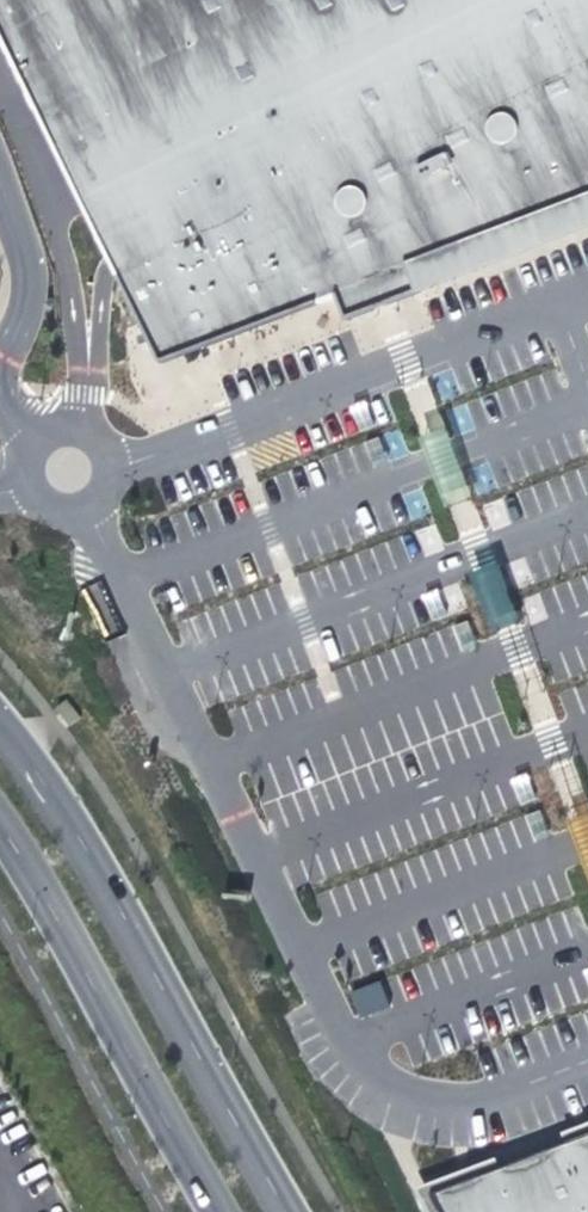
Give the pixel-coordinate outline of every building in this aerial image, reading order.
[(35,102),(157,358),(367,282),(587,205),(587,0),(0,0),(0,28),(35,102)] [(81,717),(67,699),(57,707),(70,725),(81,717)] [(358,1017),(389,1006),(380,980),(349,991),(358,1017)] [(419,1190),(433,1211),(587,1211),(587,1127),(419,1190)]
